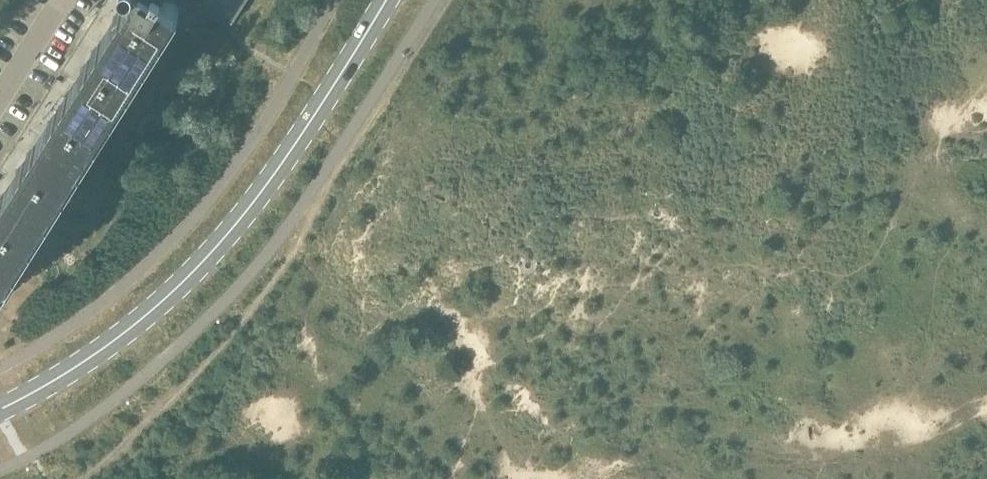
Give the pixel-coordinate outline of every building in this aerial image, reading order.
[(101,7),(59,72),(65,76),(62,81),(56,78),(0,166),(0,171),(4,174),(1,178),(0,178),(0,289),(183,0),(105,0),(101,7)] [(246,0),(198,0),(232,21),(246,0)] [(437,192),(435,197),(444,201),(446,196),(437,192)] [(654,194),(651,195),(650,199),(651,202),(655,204),(658,202),(660,199),(658,196),(654,194)] [(543,253),(540,252),(535,262),(531,263),(530,267),(531,270),(534,272),(538,270),(539,267),(538,264),(543,253)] [(529,257),(520,262),(521,269),(527,272),(534,270),(537,265),(531,260),(530,262),(531,264),(530,266),(528,266),(526,265),(525,263),(527,261),(529,257)]
